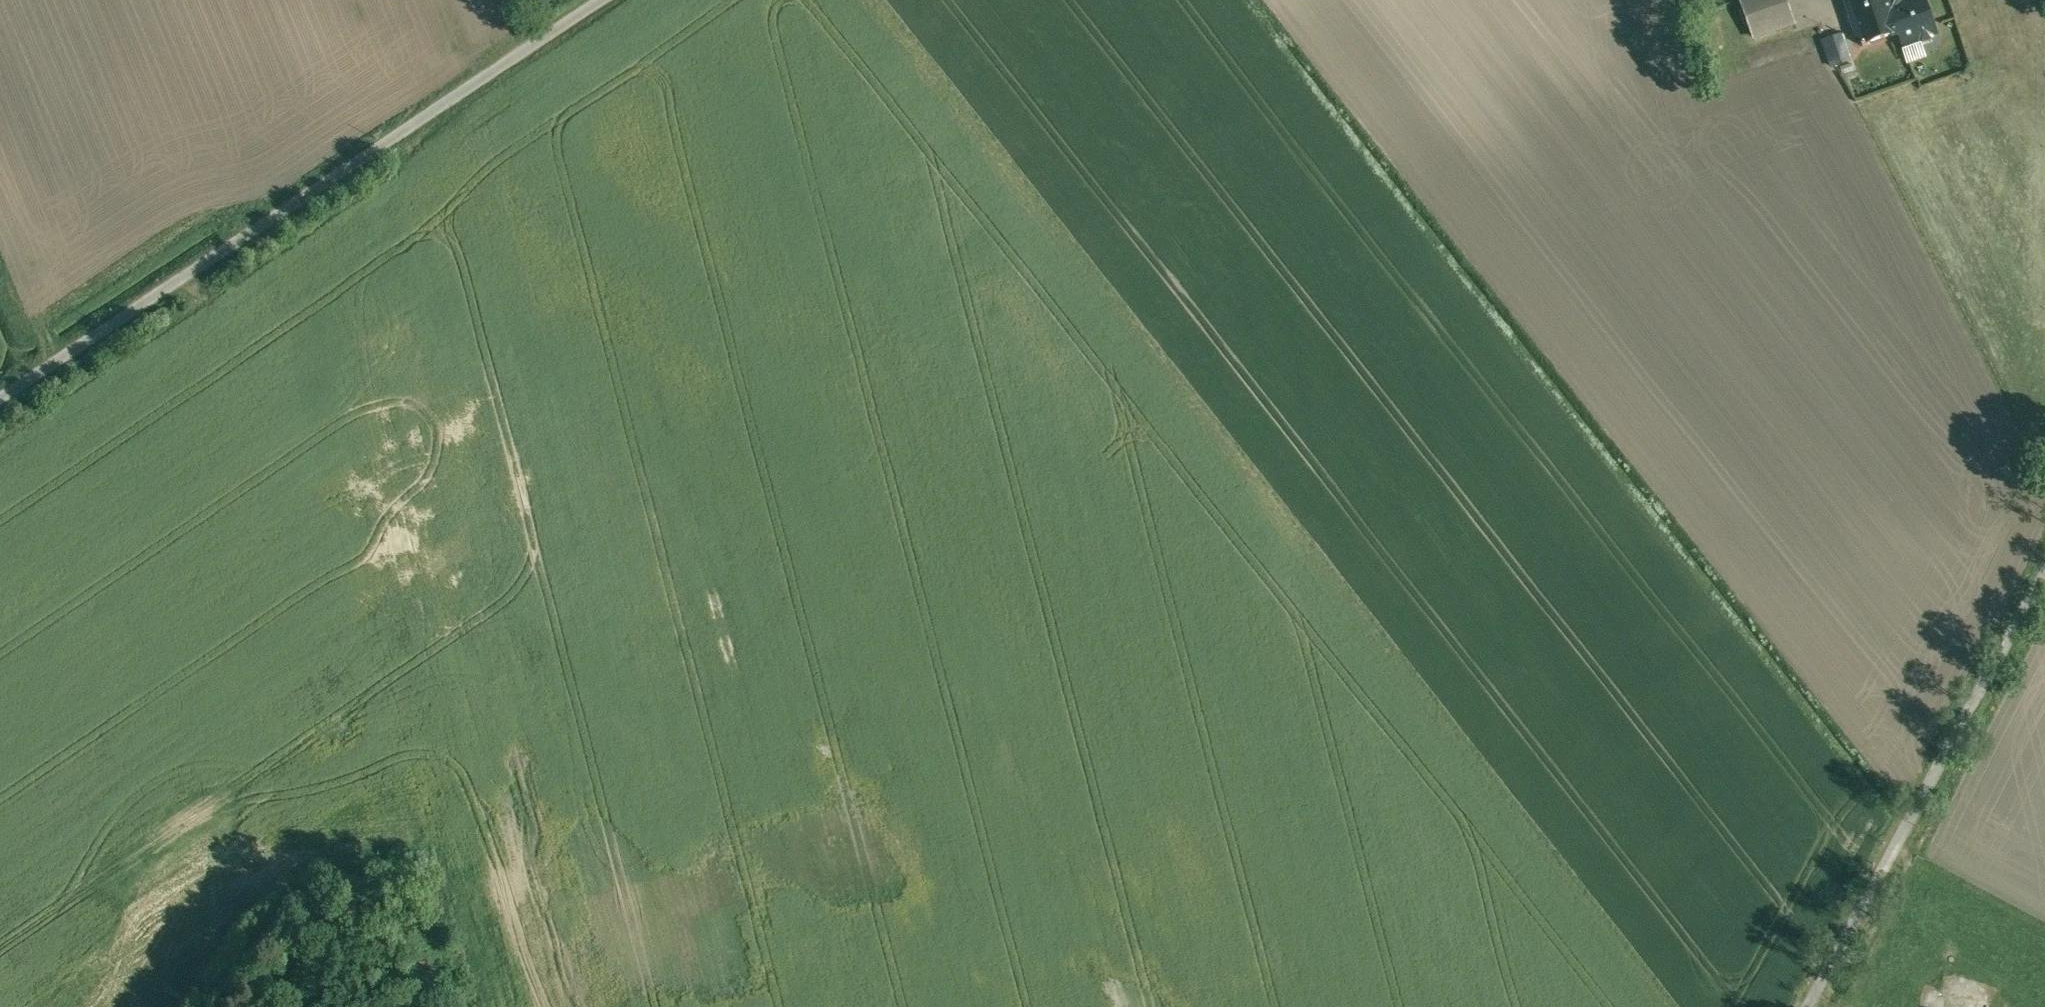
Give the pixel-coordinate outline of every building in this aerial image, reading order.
[(1736,6),(1749,44),(1795,28),(1785,0),(1753,0),(1736,6)] [(1862,45),(1900,32),(1890,0),(1847,0),(1862,45)] [(1818,40),(1827,67),(1850,59),(1840,32),(1818,40)] [(1904,64),(1923,57),(1917,43),(1898,49),(1904,64)]
